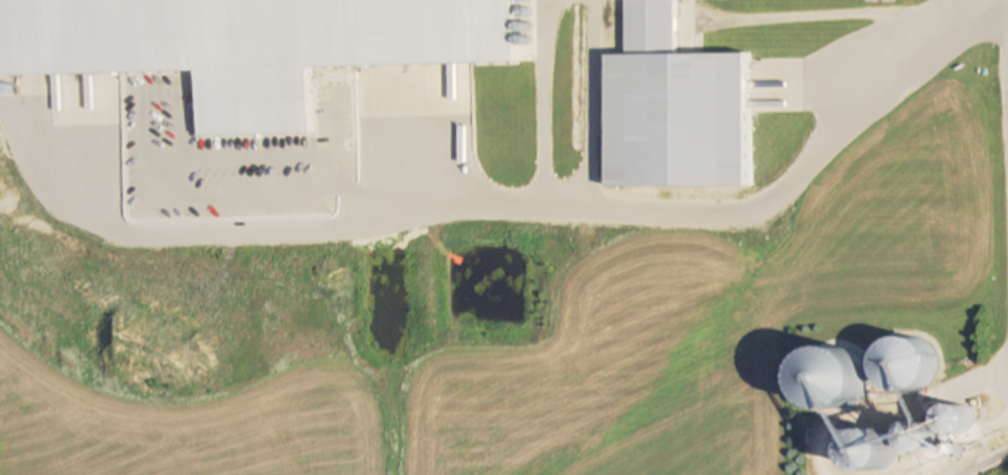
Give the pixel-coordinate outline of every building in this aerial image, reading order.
[(623,54),(602,54),(603,185),(746,185),(746,52),(672,52),(672,0),(623,0),(623,54)]
